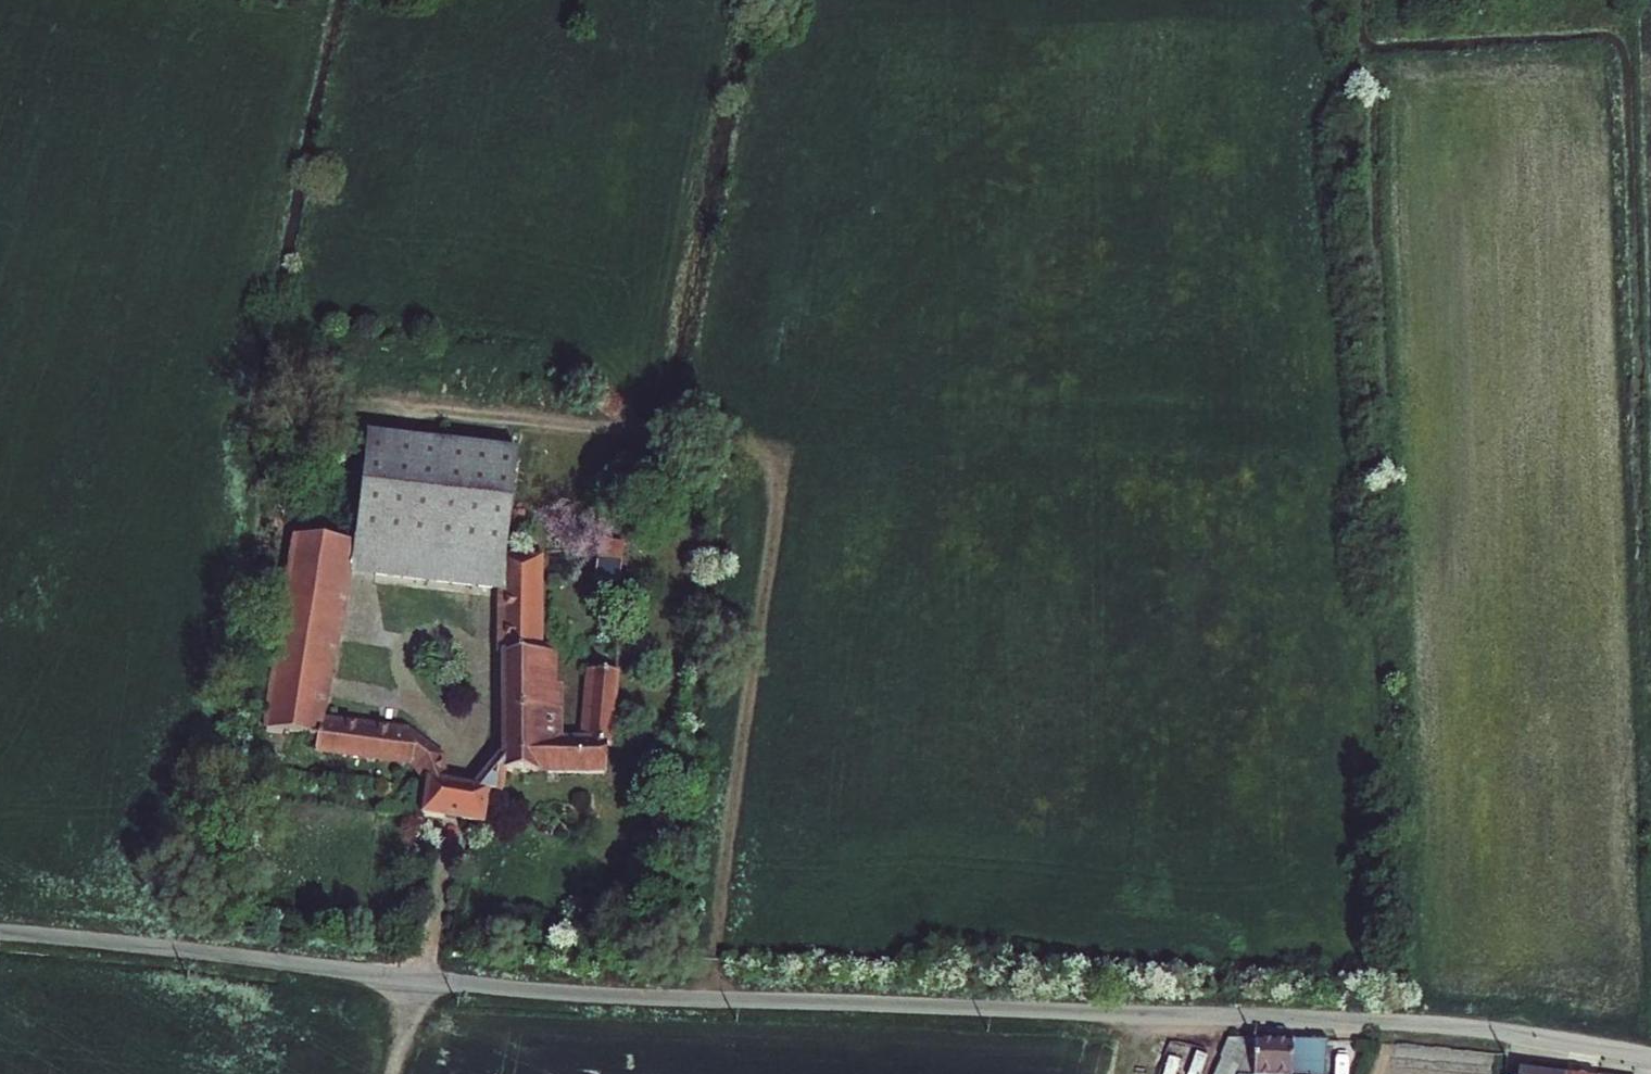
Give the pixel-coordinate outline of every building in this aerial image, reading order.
[(528,564),(505,562),(517,453),(367,435),(354,549),(296,544),(267,731),(308,736),(306,752),(409,766),(427,782),(421,817),(453,822),(482,827),(488,794),(501,796),(505,775),(535,774),(535,776),(607,775),(618,676),(585,672),(578,740),(559,739),(559,688),(554,687),(555,657),(544,657),(545,553),(529,551),(528,564)] [(610,538),(601,536),(593,585),(618,589),(621,569),(616,568),(610,538)] [(1249,1041),(1224,1040),(1215,1061),(1221,1064),(1217,1073),(1235,1073),(1240,1062),(1249,1041)] [(1326,1045),(1249,1041),(1240,1062),(1240,1073),(1325,1073),(1326,1045)]
